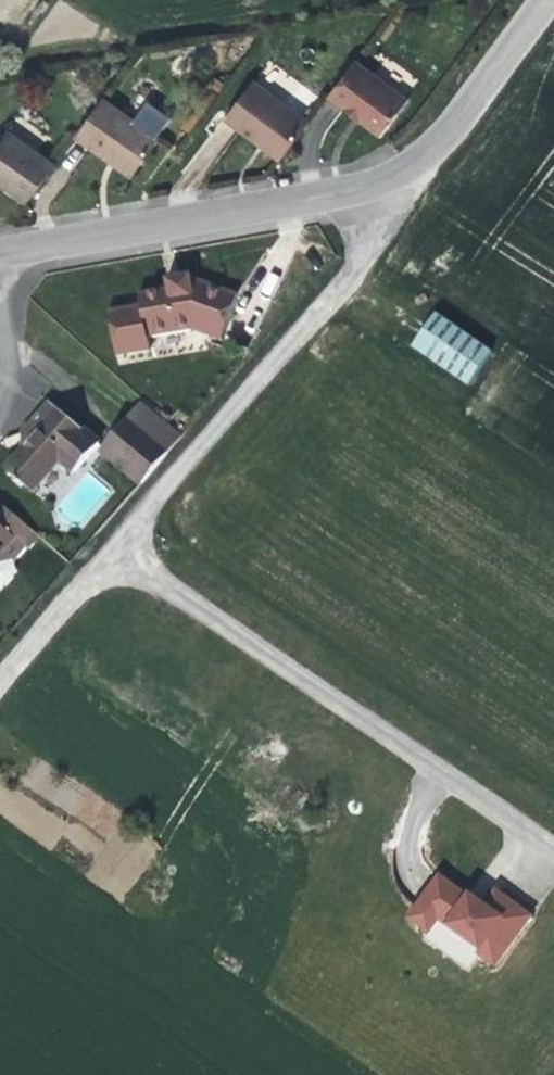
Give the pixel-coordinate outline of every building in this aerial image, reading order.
[(380,135),(407,101),(355,61),(328,96),(344,109),(346,106),(356,114),(360,117),(359,119),(380,135)] [(279,160),(307,123),(252,81),(224,118),(260,145),(279,160)] [(131,177),(158,139),(102,99),(75,136),(111,163),(131,177)] [(6,131),(0,140),(0,184),(26,203),(54,166),(6,131)] [(220,340),(237,294),(196,279),(191,280),(190,275),(176,278),(177,283),(166,285),(167,289),(138,295),(140,305),(108,312),(116,357),(150,351),(147,338),(191,330),(220,340)] [(491,351),(436,313),(411,348),(468,387),(491,351)] [(75,472),(98,445),(48,402),(21,433),(22,446),(25,449),(18,457),(6,471),(30,491),(58,459),(75,472)] [(141,484),(181,437),(140,402),(100,450),(141,484)] [(25,546),(28,549),(38,537),(0,503),(0,587),(14,571),(12,562),(25,546)] [(476,957),(491,968),(532,913),(494,885),(482,902),(437,869),(399,921),(467,970),(476,957)]
